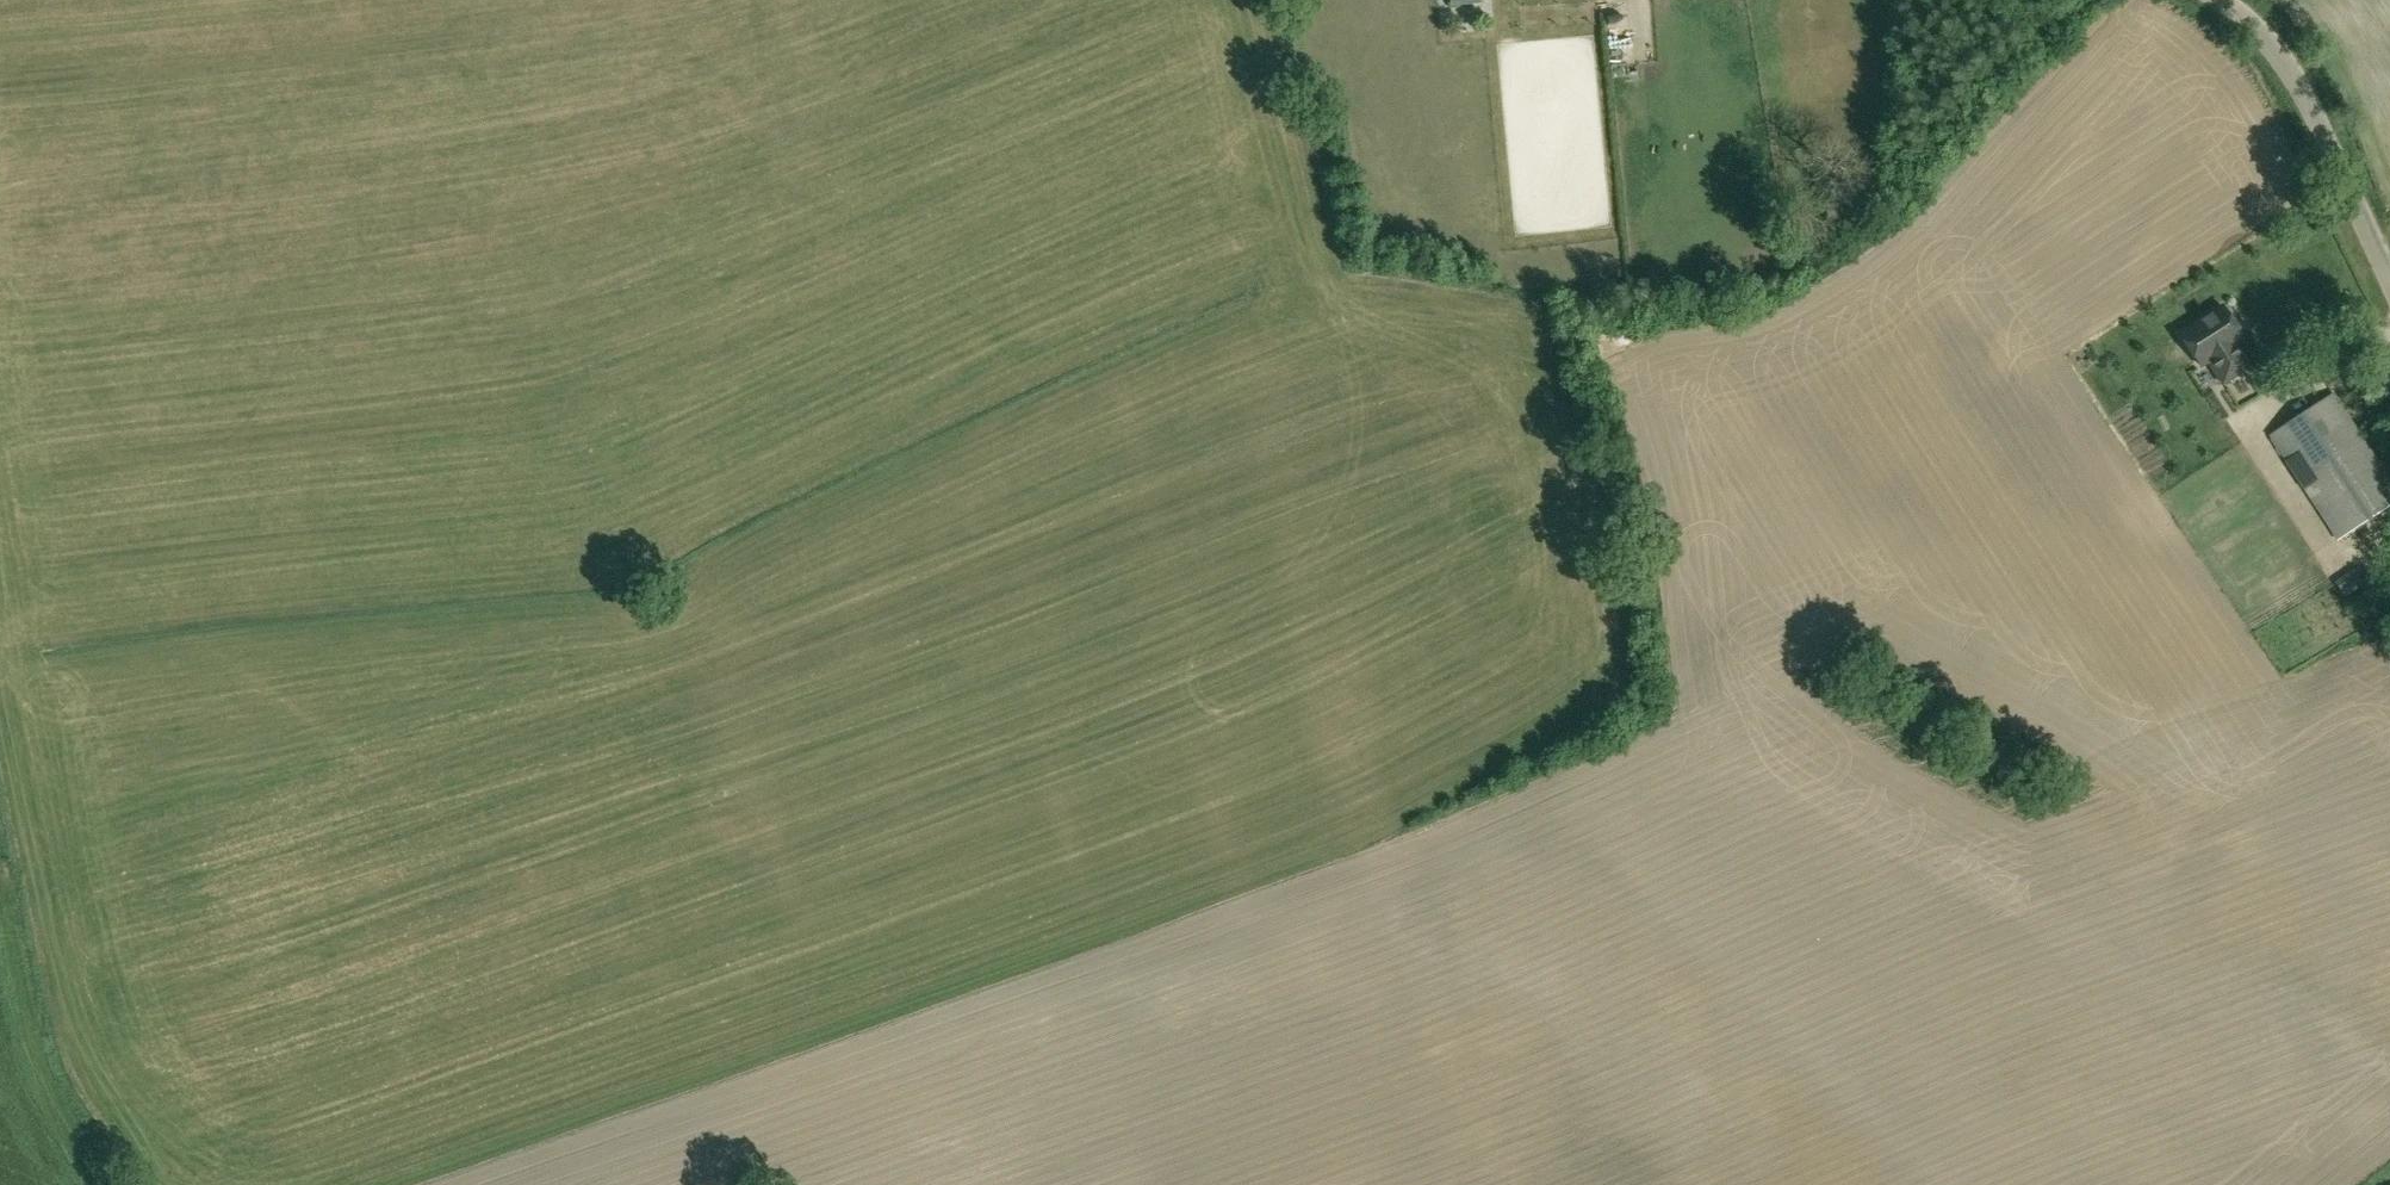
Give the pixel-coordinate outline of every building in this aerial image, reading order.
[(2247,369),(2233,346),(2244,339),(2240,335),(2242,329),(2238,323),(2233,322),(2222,306),(2180,334),(2201,367),(2209,362),(2223,385),(2247,369)] [(2389,507),(2389,482),(2333,394),(2271,434),(2339,540),(2389,507)]
